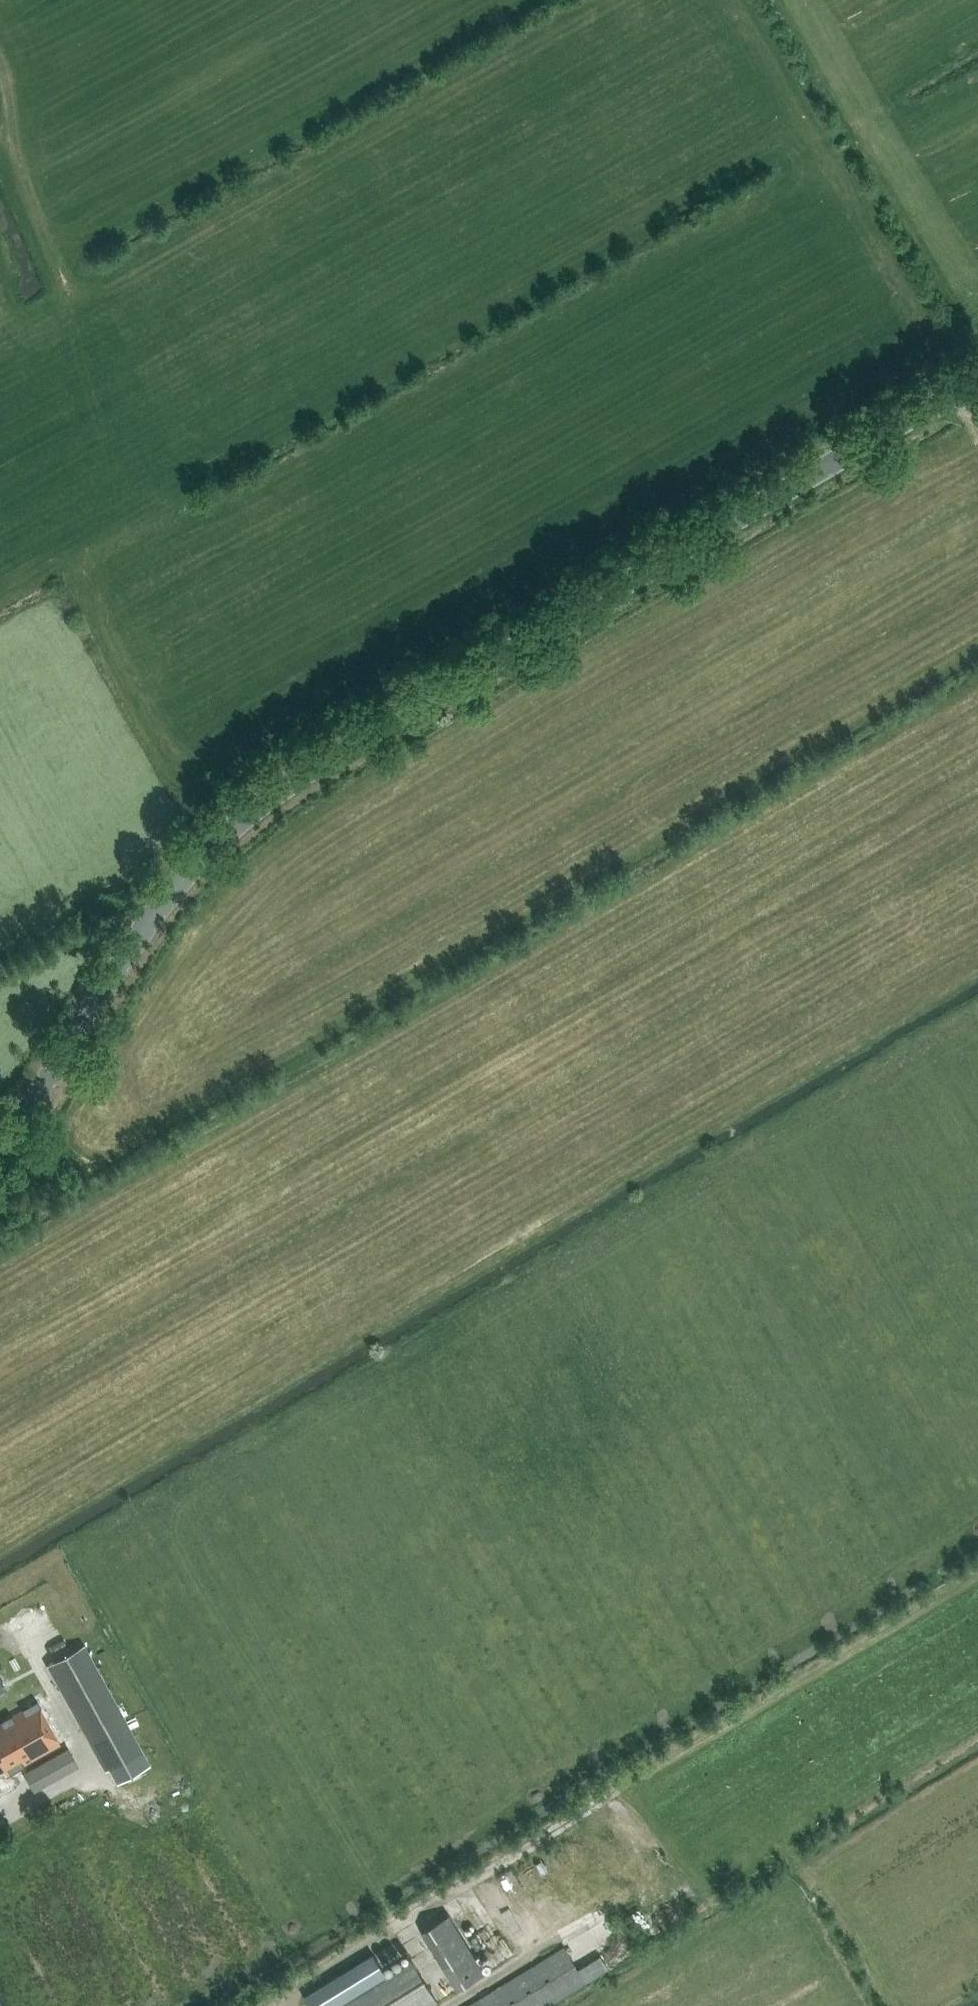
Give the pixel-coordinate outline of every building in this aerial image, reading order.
[(141,1751),(83,1646),(48,1665),(106,1770),(141,1751)] [(3,1769),(6,1775),(60,1745),(36,1703),(23,1710),(24,1712),(0,1725),(0,1771),(3,1769)] [(24,1773),(34,1791),(78,1767),(68,1749),(24,1773)] [(485,1972),(449,1914),(422,1931),(457,1989),(485,1972)] [(565,1947),(468,2005),(546,2005),(609,1968),(601,1955),(578,1969),(565,1947)] [(311,2005),(429,2005),(437,2001),(411,1959),(386,1974),(373,1954),(305,1996),(311,2005)]
